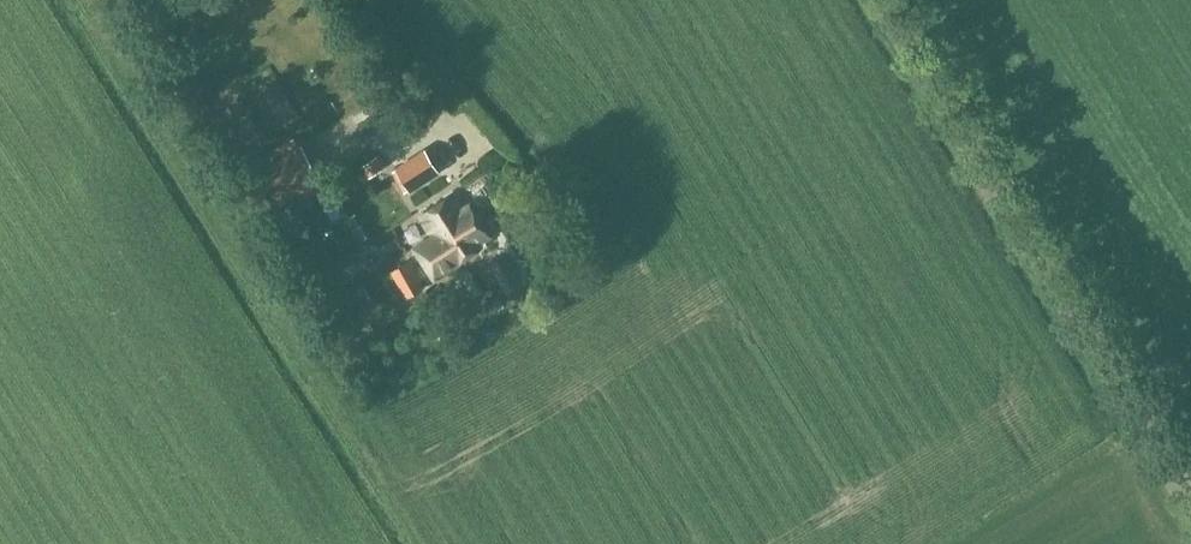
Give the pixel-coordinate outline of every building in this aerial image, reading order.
[(287,212),(327,185),(300,145),(261,171),(287,212)] [(411,192),(441,172),(425,150),(391,173),(405,193),(410,190),(411,192)] [(360,166),(367,177),(383,165),(376,154),(360,166)] [(419,215),(432,238),(417,248),(435,277),(487,244),(485,242),(493,237),(471,199),(463,203),(457,193),(419,215)] [(426,287),(410,260),(392,271),(407,298),(426,287)]
